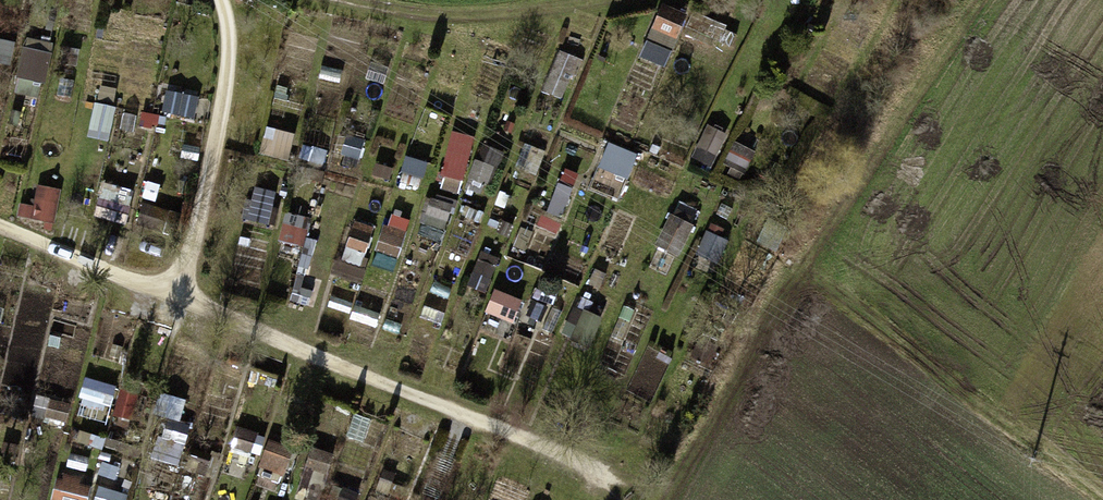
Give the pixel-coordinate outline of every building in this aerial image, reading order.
[(662,5),(643,61),(669,70),(688,14),(662,5)] [(11,69),(17,45),(0,41),(0,66),(11,69)] [(24,41),(21,81),(50,83),(53,43),(24,41)] [(561,53),(547,95),(567,101),(581,60),(561,53)] [(166,95),(164,116),(198,119),(199,97),(166,95)] [(693,159),(714,168),(729,135),(708,126),(693,159)] [(290,161),(297,135),(268,128),(262,154),(290,161)] [(448,133),(445,189),(469,191),(472,134),(448,133)] [(632,182),(640,153),(608,145),(600,173),(632,182)] [(469,183),(492,189),(502,153),(480,147),(469,183)] [(28,220),(56,226),(64,190),(36,184),(28,220)] [(105,185),(96,218),(127,226),(136,194),(105,185)] [(244,219),(270,226),(278,194),(252,187),(244,219)] [(448,230),(455,206),(430,199),(423,223),(448,230)] [(145,204),(139,228),(168,235),(174,212),(145,204)] [(399,260),(414,221),(394,213),(379,252),(399,260)] [(282,241),(308,245),(312,218),(286,214),(282,241)] [(659,250),(682,258),(695,222),(672,214),(659,250)] [(357,222),(339,276),(360,283),(378,229),(357,222)] [(496,292),(488,318),(518,326),(525,300),(496,292)] [(591,351),(605,321),(582,309),(567,339),(591,351)] [(113,408),(119,388),(89,379),(83,399),(113,408)] [(262,458),(269,438),(240,429),(234,449),(262,458)] [(160,460),(180,467),(189,439),(169,432),(160,460)] [(261,468),(283,475),(291,447),(269,441),(261,468)] [(337,456),(313,448),(297,499),(301,499),(322,499),(337,456)] [(54,499),(90,499),(94,481),(58,475),(54,499)] [(131,496),(101,486),(96,499),(130,499),(131,496)]
